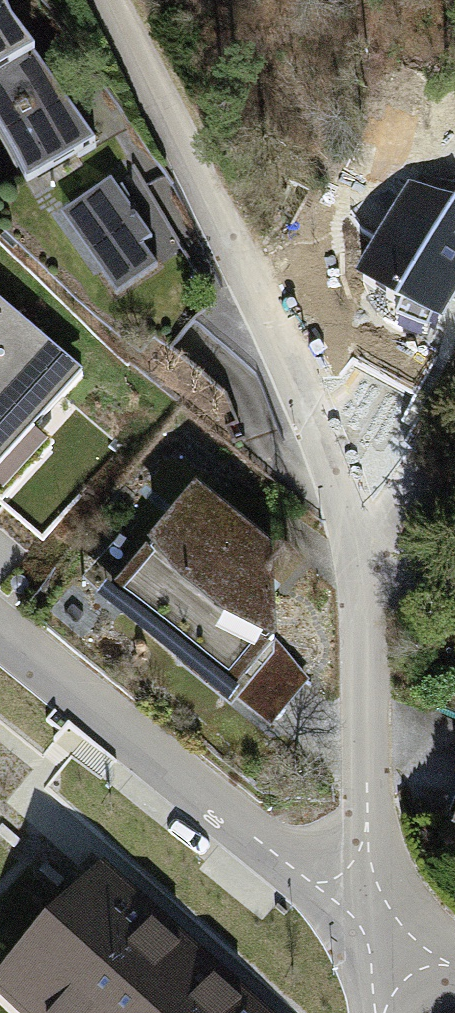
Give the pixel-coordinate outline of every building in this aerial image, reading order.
[(95,146),(12,29),(0,0),(0,142),(27,187),(95,146)] [(60,215),(100,271),(140,243),(142,245),(152,237),(141,215),(121,184),(116,188),(110,179),(60,215)] [(344,277),(319,329),(398,366),(416,326),(410,323),(415,310),(405,306),(422,270),(434,266),(445,243),(390,219),(360,285),(344,277)] [(53,526),(119,449),(57,398),(79,372),(0,305),(0,482),(53,526)] [(112,593),(233,691),(236,687),(228,681),(236,671),(244,678),(272,643),(273,642),(268,554),(194,493),(145,553),(112,593)] [(112,593),(145,553),(123,534),(83,582),(218,692),(215,695),(230,707),(238,698),(232,692),(233,691),(112,593)] [(304,681),(272,643),(244,678),(236,687),(233,691),(232,692),(238,698),(269,724),(304,681)] [(100,878),(20,966),(48,991),(31,1010),(35,1012),(250,1012),(100,878)]
